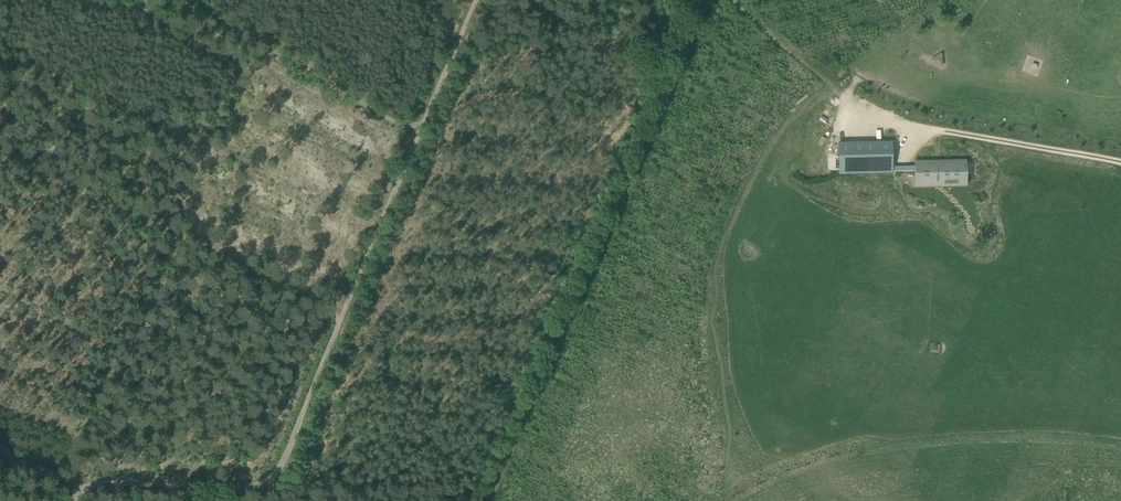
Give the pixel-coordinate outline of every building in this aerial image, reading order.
[(964,162),(939,162),(939,164),(933,164),(916,164),(916,166),(892,167),(892,150),(892,142),(876,142),(838,143),(839,174),(893,173),(893,171),(917,171),(917,184),(941,183),(941,177),(965,177),(964,176),(964,162)]
